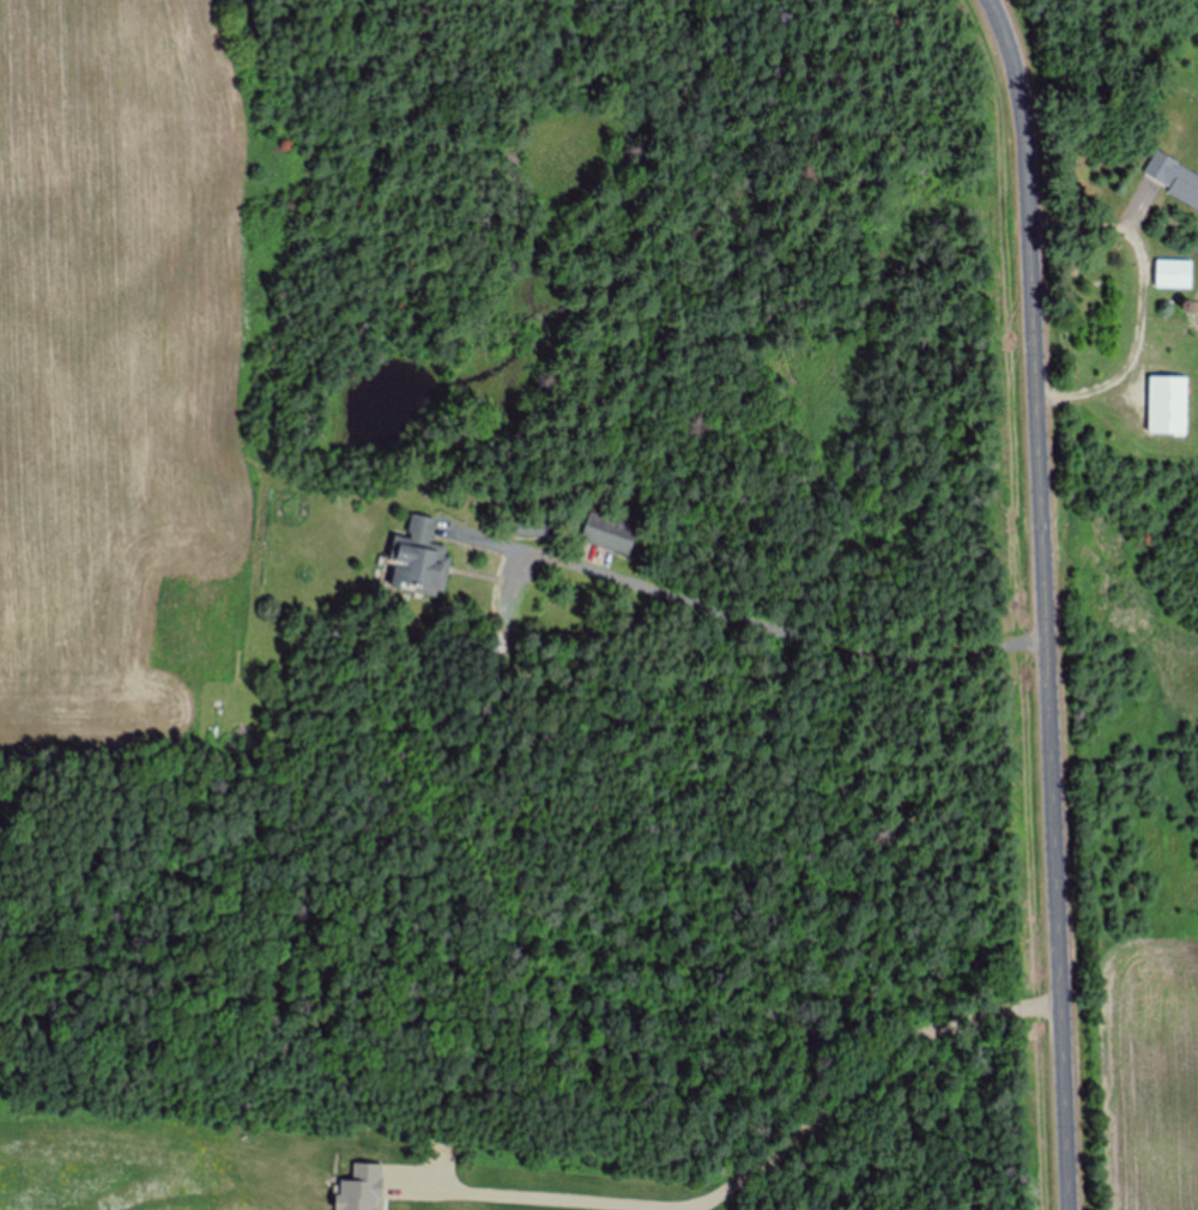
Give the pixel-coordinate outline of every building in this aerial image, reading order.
[(1156,151),(1142,176),(1197,210),(1197,176),(1156,151)] [(1193,260),(1156,260),(1156,289),(1193,289),(1193,260)] [(1188,378),(1149,378),(1149,434),(1188,434),(1188,378)] [(630,557),(640,527),(590,512),(581,542),(630,557)] [(408,538),(397,536),(388,586),(442,596),(451,548),(430,544),(435,519),(413,515),(408,538)]
